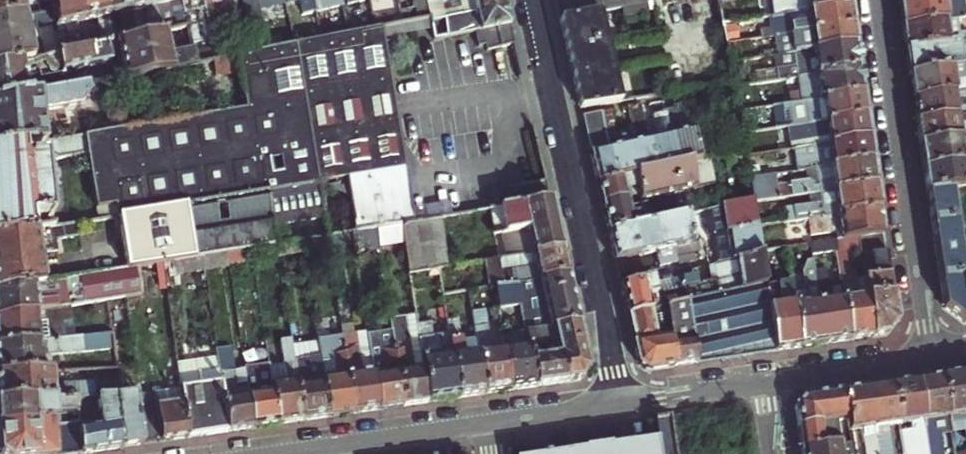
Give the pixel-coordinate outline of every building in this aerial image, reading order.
[(23,16),(20,5),(43,0),(45,11),(53,10),(51,0),(0,0),(0,21),(23,16)] [(84,22),(79,0),(51,0),(53,10),(56,22),(62,20),(64,27),(75,24),(81,50),(90,49),(84,22)] [(114,43),(105,0),(79,0),(84,22),(97,20),(102,46),(107,45),(113,44),(114,43)] [(114,43),(127,40),(121,14),(133,11),(130,0),(105,0),(114,43)] [(133,11),(146,9),(152,35),(163,33),(156,0),(130,0),(133,11)] [(163,33),(178,29),(177,25),(174,26),(169,4),(182,1),(182,0),(156,0),(163,33)] [(248,14),(261,11),(258,0),(245,0),(248,14)] [(274,8),(287,5),(286,0),(272,0),(274,8)] [(318,17),(345,11),(343,0),(314,0),(318,17)] [(507,6),(505,0),(461,0),(465,16),(507,6)] [(669,0),(556,0),(561,22),(602,14),(628,8),(669,0)] [(775,18),(850,7),(849,0),(773,0),(775,18)] [(900,4),(902,19),(903,26),(942,20),(963,17),(961,0),(924,0),(900,4)] [(438,2),(427,5),(431,22),(431,24),(442,21),(438,2)] [(436,45),(470,36),(479,34),(491,31),(512,26),(510,18),(507,6),(465,16),(442,21),(431,24),(436,45)] [(777,38),(853,26),(852,22),(850,7),(775,18),(774,18),(775,29),(761,31),(763,40),(777,38)] [(611,56),(608,43),(602,14),(561,22),(564,35),(570,64),(611,56)] [(23,16),(0,21),(0,45),(27,39),(58,32),(56,22),(36,26),(37,29),(26,32),(23,16)] [(62,20),(56,22),(58,32),(64,31),(64,27),(62,20)] [(946,44),(942,20),(903,26),(905,39),(907,50),(946,44)] [(512,26),(491,31),(496,50),(506,48),(517,46),(514,36),(512,26)] [(854,38),(853,26),(777,38),(779,56),(781,56),(855,45),(854,38)] [(90,49),(81,50),(69,53),(0,67),(0,90),(27,85),(63,77),(65,89),(103,82),(197,65),(195,58),(188,27),(178,29),(163,33),(152,35),(139,38),(127,40),(114,43),(113,44),(116,57),(125,55),(127,60),(143,56),(144,63),(112,70),(107,45),(102,46),(90,49)] [(121,216),(288,190),(322,184),(327,216),(330,236),(353,232),(379,228),(405,224),(420,222),(394,92),(381,31),(377,32),(351,37),(323,42),(297,46),(270,51),(246,56),(248,70),(254,102),(88,132),(91,151),(100,204),(119,200),(121,216)] [(489,52),(496,50),(491,31),(479,34),(481,47),(488,46),(489,52)] [(27,39),(0,45),(0,67),(69,53),(67,43),(30,51),(27,39)] [(911,75),(965,67),(965,41),(946,44),(907,50),(909,65),(911,75)] [(858,60),(855,45),(781,56),(783,71),(755,75),(757,85),(782,81),(859,69),(858,60)] [(197,65),(217,61),(215,53),(195,58),(197,65)] [(244,56),(220,60),(223,74),(248,70),(246,56),(244,56)] [(570,64),(574,80),(615,72),(611,56),(570,64)] [(914,98),(965,91),(965,67),(911,75),(913,91),(914,98)] [(782,81),(785,106),(863,93),(861,83),(859,69),(782,81)] [(580,108),(601,105),(619,102),(622,101),(615,72),(574,80),(577,95),(580,108)] [(45,140),(41,110),(85,102),(104,87),(103,82),(65,89),(29,96),(0,101),(0,149),(45,140)] [(27,85),(0,90),(0,101),(29,96),(27,85)] [(917,121),(965,113),(965,91),(914,98),(916,114),(917,121)] [(863,93),(785,106),(783,106),(784,112),(791,110),(794,128),(866,117),(865,111),(863,93)] [(642,107),(645,123),(655,121),(651,105),(642,107)] [(645,123),(642,107),(631,109),(635,131),(647,129),(645,123)] [(744,136),(757,134),(754,111),(741,113),(744,136)] [(614,124),(611,112),(603,114),(605,126),(614,124)] [(921,143),(965,136),(965,113),(917,121),(920,136),(921,143)] [(595,171),(598,185),(620,180),(619,172),(614,173),(609,152),(608,150),(605,126),(603,114),(583,118),(595,171)] [(866,117),(794,128),(791,128),(794,150),(870,139),(869,132),(866,117)] [(41,229),(39,217),(59,213),(48,153),(55,152),(60,156),(91,151),(88,132),(45,140),(0,149),(0,236),(41,229)] [(690,134),(672,138),(678,168),(702,163),(696,132),(690,134)] [(921,143),(923,160),(924,168),(963,162),(965,162),(965,136),(921,143)] [(649,143),(655,173),(674,169),(678,168),(672,138),(665,139),(649,143)] [(870,139),(794,150),(792,150),(795,164),(800,163),(801,171),(805,170),(873,161),(872,155),(870,139)] [(626,148),(633,177),(635,177),(655,173),(649,143),(636,146),(626,148)] [(620,180),(633,177),(626,148),(621,149),(609,152),(614,173),(619,172),(620,180)] [(747,156),(747,154),(726,158),(728,169),(749,165),(747,156)] [(711,161),(702,163),(678,168),(674,169),(679,195),(694,192),(717,187),(711,161)] [(754,202),(820,193),(876,185),(875,180),(873,161),(805,170),(807,181),(777,186),(775,175),(751,178),(754,202)] [(953,187),(965,185),(965,169),(964,170),(963,162),(924,168),(927,184),(928,191),(953,187)] [(655,173),(660,200),(672,197),(679,195),(674,169),(655,173)] [(655,173),(635,177),(640,198),(641,204),(652,201),(660,200),(655,173)] [(603,206),(628,200),(640,198),(635,177),(633,177),(620,180),(598,185),(600,197),(603,206)] [(551,193),(548,181),(535,183),(508,188),(511,207),(552,200),(551,193)] [(777,224),(809,219),(880,209),(879,202),(876,185),(820,193),(822,203),(775,210),(777,224)] [(965,323),(965,276),(961,241),(953,187),(928,191),(937,252),(945,307),(965,323)] [(175,261),(204,256),(228,252),(253,248),(278,244),(303,240),(328,236),(330,236),(327,216),(276,224),(274,207),(291,204),(288,190),(121,216),(130,268),(138,267),(164,263),(175,261)] [(119,200),(100,204),(103,219),(121,216),(119,200)] [(556,218),(552,200),(511,207),(471,213),(475,239),(494,236),(558,226),(556,218)] [(605,217),(630,211),(629,205),(628,200),(603,206),(604,211),(605,217)] [(758,227),(754,204),(724,207),(724,209),(703,214),(707,236),(708,239),(715,238),(728,236),(727,232),(758,229),(758,227)] [(840,231),(841,240),(859,237),(883,234),(882,227),(880,209),(809,219),(812,235),(840,231)] [(643,210),(630,211),(605,217),(608,229),(609,234),(633,228),(650,225),(648,214),(644,210),(643,210)] [(451,243),(447,217),(420,222),(405,224),(407,242),(412,274),(442,269),(454,268),(451,243)] [(669,221),(675,248),(676,248),(680,265),(697,261),(695,252),(699,251),(701,251),(699,241),(694,242),(691,227),(689,217),(684,218),(669,221)] [(678,263),(675,248),(669,221),(665,222),(651,225),(657,252),(660,266),(669,264),(678,263)] [(41,229),(0,236),(0,274),(45,267),(42,250),(58,247),(56,237),(75,234),(73,224),(41,229)] [(407,242),(405,224),(379,228),(381,244),(381,246),(407,242)] [(650,254),(657,252),(651,225),(650,225),(633,228),(639,256),(650,254)] [(510,259),(564,251),(562,244),(558,226),(494,236),(498,261),(510,259)] [(758,227),(758,229),(760,242),(769,241),(766,226),(758,227)] [(381,244),(379,228),(353,232),(356,248),(381,244)] [(614,259),(615,261),(616,261),(619,275),(641,270),(639,256),(633,228),(609,234),(614,259)] [(758,229),(727,232),(728,236),(715,238),(717,252),(719,263),(761,252),(760,242),(758,229)] [(871,255),(886,253),(883,234),(859,237),(860,247),(862,256),(871,255)] [(330,250),(328,236),(303,240),(305,254),(330,250)] [(837,251),(840,273),(850,341),(864,339),(873,337),(868,299),(859,300),(855,269),(846,249),(860,247),(859,237),(841,240),(836,241),(837,251)] [(836,241),(811,245),(813,255),(837,251),(836,241)] [(280,259),(278,244),(253,248),(256,263),(280,259)] [(788,258),(813,255),(811,245),(786,249),(788,258)] [(490,289),(498,288),(570,277),(568,270),(564,251),(510,259),(512,271),(500,273),(498,261),(485,263),(490,289)] [(205,271),(230,266),(228,252),(204,256),(205,271)] [(717,295),(766,283),(761,252),(719,263),(716,263),(716,265),(711,267),(717,295)] [(896,321),(886,253),(871,255),(875,278),(870,278),(869,271),(864,272),(868,299),(873,337),(887,335),(889,333),(896,321)] [(177,275),(205,271),(204,256),(175,261),(177,275)] [(850,341),(840,273),(828,275),(827,264),(814,266),(820,305),(822,304),(826,325),(822,326),(824,345),(840,342),(850,341)] [(820,305),(814,266),(803,268),(804,279),(791,281),(791,283),(801,348),(816,346),(824,345),(822,326),(826,325),(822,304),(820,305)] [(47,281),(0,289),(0,317),(76,305),(107,300),(126,297),(143,294),(138,267),(130,268),(47,281)] [(47,281),(45,267),(0,274),(0,289),(47,281)] [(653,283),(652,277),(620,285),(621,289),(622,293),(654,285),(696,275),(695,273),(653,283)] [(651,310),(666,307),(701,299),(696,275),(654,285),(622,293),(625,308),(627,316),(651,310)] [(570,277),(498,288),(505,336),(511,335),(518,334),(527,333),(546,331),(556,329),(580,326),(576,305),(570,277)] [(717,295),(701,299),(666,307),(669,326),(671,337),(675,367),(726,359),(737,357),(776,352),(767,287),(766,283),(717,295)] [(791,283),(767,287),(776,352),(792,349),(801,348),(791,283)] [(76,305),(0,317),(0,345),(38,340),(80,332),(76,305)] [(660,327),(669,326),(666,307),(651,310),(655,326),(660,324),(660,327)] [(430,403),(421,340),(413,341),(408,316),(402,318),(400,310),(391,311),(392,319),(405,407),(421,404),(430,403)] [(663,368),(675,367),(671,337),(658,339),(655,326),(651,310),(627,316),(638,366),(647,371),(663,368)] [(511,370),(508,351),(507,351),(492,352),(486,311),(475,313),(480,352),(486,395),(502,392),(510,391),(508,371),(511,370)] [(395,408),(405,407),(392,319),(382,320),(384,331),(376,332),(383,375),(375,376),(380,410),(395,408)] [(419,325),(421,340),(430,403),(446,400),(459,398),(451,334),(435,336),(434,322),(419,325)] [(476,396),(486,395),(480,352),(466,354),(460,323),(450,325),(451,334),(459,398),(476,396)] [(113,338),(111,326),(80,332),(38,340),(0,345),(0,373),(41,370),(39,350),(45,349),(46,353),(83,349),(83,345),(113,338)] [(589,370),(580,326),(556,329),(558,341),(561,357),(567,383),(581,381),(586,374),(589,370)] [(344,415),(355,414),(343,336),(342,327),(329,329),(331,338),(334,361),(322,363),(330,418),(344,415)] [(548,343),(546,331),(527,333),(530,345),(548,343)] [(527,389),(539,387),(530,345),(527,333),(518,334),(520,349),(508,351),(511,370),(508,371),(510,391),(527,389)] [(370,412),(380,410),(375,376),(373,366),(364,368),(359,344),(358,345),(356,334),(343,336),(355,414),(370,412)] [(294,423),(304,421),(293,347),(292,337),(279,339),(284,368),(271,370),(279,425),(294,423)] [(334,361),(331,338),(318,340),(319,343),(322,363),(334,361)] [(293,347),(304,421),(321,419),(330,418),(322,363),(319,343),(293,347)] [(530,345),(539,387),(556,384),(567,383),(561,357),(551,358),(548,343),(530,345)] [(220,370),(229,432),(243,430),(254,429),(247,377),(236,379),(231,351),(217,353),(220,370)] [(247,377),(254,429),(272,426),(279,425),(271,370),(271,368),(246,372),(247,377)] [(94,396),(93,379),(62,382),(59,386),(54,387),(53,369),(41,370),(0,373),(0,402),(78,397),(94,396)] [(180,376),(182,387),(182,389),(189,438),(212,435),(229,432),(220,370),(199,373),(180,376)] [(944,378),(949,418),(952,433),(965,431),(965,375),(959,376),(944,378)] [(944,378),(931,380),(918,382),(922,405),(924,405),(927,422),(925,422),(930,453),(943,453),(941,437),(952,436),(952,433),(949,418),(944,378)] [(895,385),(901,425),(912,424),(913,430),(902,432),(905,453),(930,453),(925,422),(927,422),(924,405),(922,405),(918,382),(909,383),(895,385)] [(868,389),(871,412),(875,411),(878,429),(876,431),(880,453),(894,453),(890,427),(901,425),(895,385),(884,387),(868,389)] [(182,389),(137,395),(145,445),(173,441),(189,438),(182,389)] [(846,393),(850,422),(852,433),(864,431),(867,453),(880,453),(876,431),(878,429),(875,411),(871,412),(868,389),(860,391),(846,393)] [(137,395),(137,392),(122,394),(99,395),(102,426),(80,429),(81,453),(105,451),(145,445),(137,395)] [(797,407),(803,451),(837,446),(834,425),(850,422),(846,393),(827,396),(805,399),(797,407)] [(78,397),(0,402),(0,428),(79,423),(78,397)] [(669,419),(653,421),(656,439),(658,453),(674,453),(669,419)] [(79,423),(0,428),(0,453),(81,453),(80,429),(79,423)] [(629,443),(631,453),(658,453),(656,439),(639,441),(629,443)] [(629,443),(618,445),(606,447),(607,453),(631,453),(629,443)] [(853,443),(846,444),(837,446),(803,451),(804,453),(855,453),(853,443)]
